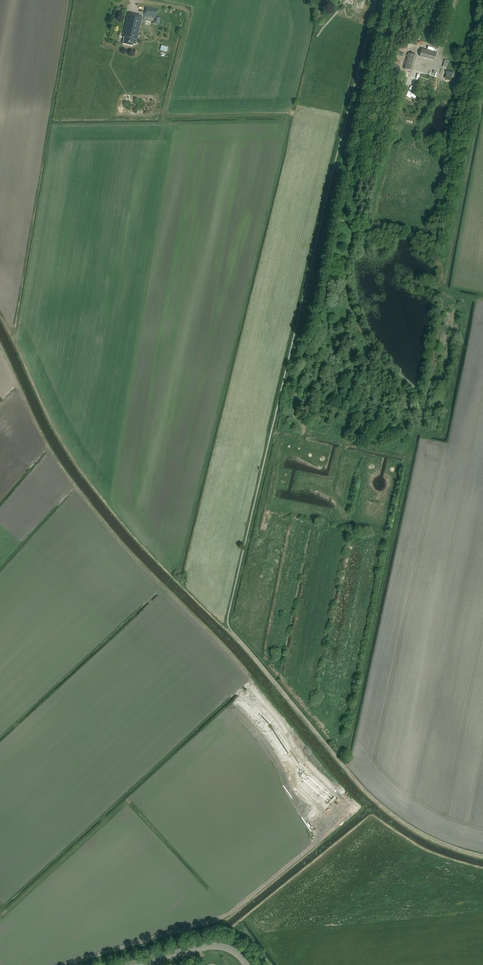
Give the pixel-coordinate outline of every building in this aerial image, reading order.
[(146,7),(144,16),(156,18),(158,10),(146,7)] [(323,12),(316,11),(314,20),(321,21),(323,12)] [(133,45),(135,45),(138,34),(139,35),(143,17),(138,16),(128,13),(123,34),(124,34),(123,38),(124,38),(123,45),(133,47),(133,45)] [(437,53),(422,49),(420,57),(434,61),(437,53)] [(413,71),(413,70),(417,56),(408,53),(404,69),(413,71)] [(390,64),(388,71),(397,73),(399,67),(390,64)] [(454,73),(444,70),(443,74),(449,75),(448,77),(453,79),(454,73)]
